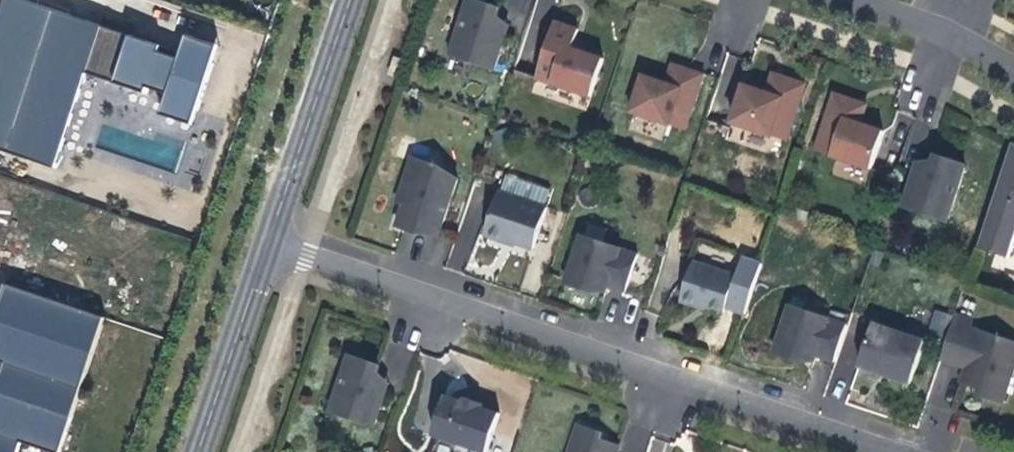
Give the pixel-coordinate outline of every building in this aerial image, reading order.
[(23,0),(2,0),(0,7),(0,148),(54,167),(86,73),(146,93),(148,87),(168,95),(162,114),(193,126),(220,45),(187,34),(181,52),(23,0)] [(448,54),(493,69),(505,34),(491,29),(496,15),(499,8),(476,0),(466,0),(448,54)] [(501,19),(496,15),(491,29),(505,34),(508,25),(501,19)] [(578,30),(554,22),(535,78),(590,97),(603,59),(580,52),(571,49),(573,43),(578,30)] [(573,43),(571,49),(580,52),(582,46),(573,43)] [(675,65),(672,64),(666,83),(674,85),(680,66),(675,65)] [(666,83),(642,75),(630,112),(685,131),(704,74),(680,66),(674,85),(666,83)] [(778,75),(773,73),(767,92),(775,95),(781,76),(778,75)] [(775,95),(767,92),(743,85),(731,122),(786,141),(805,84),(781,76),(775,95)] [(858,102),(834,94),(815,150),(871,169),(883,131),(860,124),(852,121),(858,102)] [(863,103),(858,102),(852,121),(860,124),(867,105),(863,103)] [(1013,143),(1005,167),(978,248),(1008,258),(1013,241),(1013,143)] [(947,222),(966,165),(935,155),(933,161),(928,176),(914,172),(902,207),(947,222)] [(438,167),(411,158),(402,184),(413,188),(407,205),(403,204),(402,205),(397,220),(395,227),(405,231),(407,227),(438,237),(457,179),(436,172),(438,167)] [(928,176),(933,161),(926,162),(917,164),(914,172),(928,176)] [(500,193),(518,199),(524,182),(506,176),(500,193)] [(500,193),(498,192),(483,235),(505,243),(506,240),(510,242),(516,244),(533,250),(547,209),(544,208),(551,188),(543,186),(542,188),(524,182),(518,199),(500,193)] [(413,188),(402,184),(395,203),(402,205),(403,204),(407,205),(413,188)] [(638,255),(581,235),(565,283),(571,285),(577,287),(578,282),(606,292),(608,286),(625,292),(638,255)] [(724,312),(736,276),(693,262),(680,301),(698,306),(699,304),(707,306),(724,312)] [(105,318),(5,284),(0,300),(0,362),(5,363),(0,378),(0,451),(18,451),(21,443),(48,451),(60,451),(105,318)] [(834,361),(847,324),(789,306),(773,353),(784,357),(786,353),(797,356),(813,362),(815,356),(834,361)] [(936,309),(926,330),(941,336),(951,316),(936,309)] [(956,314),(940,359),(965,367),(963,374),(982,381),(979,388),(977,395),(1002,403),(1013,368),(1013,341),(970,326),(972,320),(956,314)] [(873,323),(858,366),(887,376),(911,384),(925,341),(873,323)] [(363,360),(348,355),(329,412),(374,426),(386,391),(372,387),(377,372),(379,366),(363,360)] [(389,383),(377,372),(372,387),(386,391),(389,383)] [(979,388),(982,381),(963,374),(960,382),(969,384),(979,388)] [(445,395),(432,436),(481,451),(487,451),(500,413),(481,407),(471,404),(464,401),(445,395)] [(471,404),(481,407),(482,403),(465,397),(464,401),(471,404)] [(600,449),(602,442),(604,434),(579,426),(570,451),(610,451),(600,449)] [(621,448),(602,442),(600,449),(610,451),(619,451),(621,448)]
